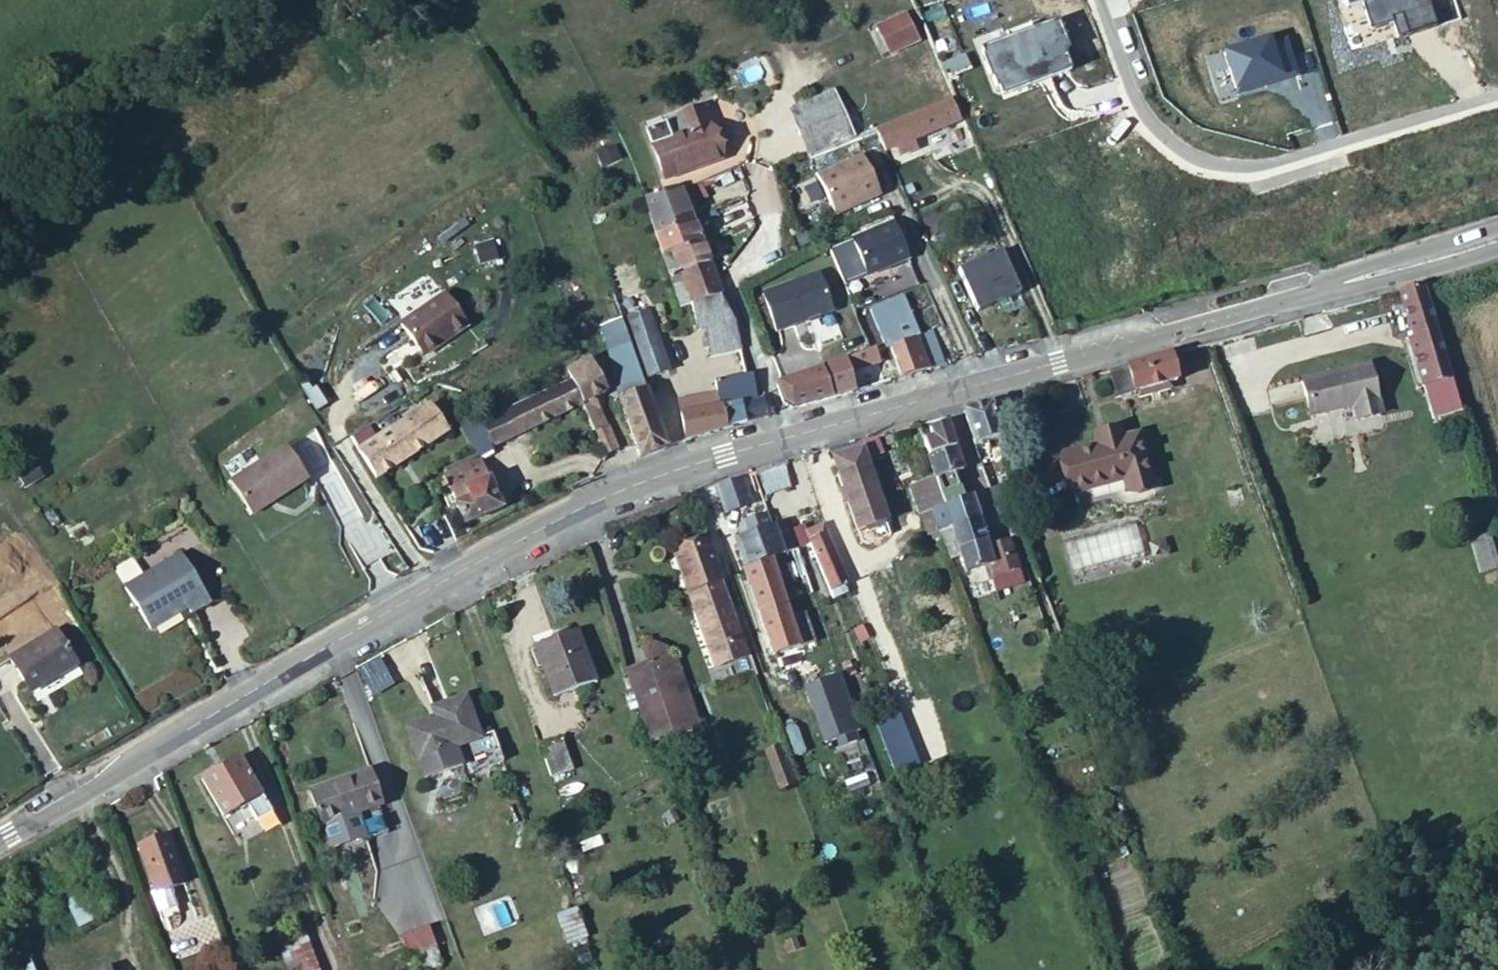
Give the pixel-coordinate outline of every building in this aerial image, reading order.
[(876,23),(889,54),(920,41),(907,9),(876,23)] [(808,155),(850,138),(830,89),(789,108),(808,155)] [(883,148),(884,147),(896,142),(901,152),(916,146),(911,136),(957,117),(948,96),(874,128),(883,148)] [(645,139),(661,183),(717,161),(700,117),(645,139)] [(815,174),(833,214),(879,193),(860,153),(815,174)] [(676,192),(647,203),(677,307),(691,302),(695,324),(703,323),(704,332),(700,334),(700,344),(705,343),(705,349),(739,345),(732,318),(721,291),(708,262),(698,239),(689,217),(682,200),(676,192)] [(892,219),(851,236),(866,273),(907,257),(903,246),(892,219)] [(945,259),(951,273),(976,260),(970,247),(945,259)] [(760,292),(774,329),(829,309),(816,272),(760,292)] [(1449,377),(1421,282),(1419,283),(1400,288),(1397,289),(1411,337),(1406,338),(1421,385),(1431,419),(1459,411),(1456,400),(1449,377)] [(400,320),(423,352),(454,329),(458,335),(470,325),(443,288),(420,305),(400,320)] [(916,371),(943,363),(932,329),(917,333),(905,294),(872,305),(885,344),(900,340),(909,373),(916,371)] [(627,314),(647,376),(668,369),(647,307),(627,314)] [(642,379),(620,315),(599,322),(605,340),(620,396),(633,392),(629,383),(642,379)] [(782,399),(790,406),(827,396),(851,391),(844,370),(875,359),(871,347),(867,348),(775,380),(782,399)] [(1105,370),(1104,371),(1112,397),(1134,391),(1164,382),(1170,380),(1162,354),(1160,355),(1134,362),(1105,370)] [(580,400),(605,454),(616,449),(591,395),(602,389),(586,355),(565,366),(569,376),(580,400)] [(678,404),(684,437),(697,433),(726,424),(767,411),(761,394),(755,397),(748,359),(743,361),(709,374),(713,385),(694,392),(676,399),(678,404)] [(1299,378),(1307,414),(1354,404),(1357,418),(1377,415),(1366,363),(1299,378)] [(489,444),(580,400),(569,376),(478,422),(489,444)] [(620,396),(639,454),(665,444),(642,379),(629,383),(633,392),(620,396)] [(1164,382),(1134,391),(1136,395),(1166,386),(1164,382)] [(356,448),(375,477),(447,428),(428,400),(356,448)] [(961,410),(973,443),(988,438),(998,435),(988,404),(961,410)] [(932,436),(923,439),(928,453),(953,445),(946,422),(929,427),(932,436)] [(1059,454),(1070,491),(1123,476),(1127,491),(1151,484),(1136,432),(1119,438),(1116,425),(1092,432),(1095,444),(1059,454)] [(858,439),(866,464),(876,460),(870,445),(878,443),(875,434),(863,437),(858,439)] [(858,439),(828,447),(857,529),(885,520),(866,464),(858,439)] [(953,445),(928,453),(935,475),(940,491),(966,482),(953,445)] [(285,448),(227,485),(249,519),(306,481),(285,448)] [(463,523),(500,506),(486,474),(485,475),(476,456),(445,471),(453,489),(449,491),(463,523)] [(787,484),(779,461),(761,468),(755,470),(762,493),(787,484)] [(734,477),(716,483),(726,509),(753,500),(743,474),(734,477)] [(940,491),(935,475),(910,484),(919,512),(929,509),(944,503),(940,491)] [(970,495),(966,482),(940,491),(944,503),(970,495)] [(1001,486),(1005,495),(1013,492),(1011,483),(1011,482),(1001,486)] [(992,496),(994,502),(1006,498),(1005,495),(1001,486),(989,489),(992,496)] [(961,520),(976,515),(970,495),(944,503),(951,524),(961,520)] [(925,532),(930,530),(936,529),(929,509),(919,512),(925,532)] [(782,549),(776,533),(774,526),(769,514),(743,522),(740,528),(742,536),(736,538),(743,559),(744,562),(782,549)] [(940,534),(946,551),(958,547),(965,570),(986,563),(991,576),(995,574),(985,544),(976,515),(961,520),(951,524),(945,526),(937,528),(940,534)] [(847,581),(823,522),(805,529),(803,524),(776,533),(782,549),(797,544),(809,540),(829,588),(847,581)] [(932,536),(940,534),(937,528),(936,529),(930,530),(932,536)] [(1022,579),(1006,537),(985,544),(995,574),(991,576),(995,589),(1022,579)] [(1147,542),(1152,556),(1166,552),(1162,538),(1147,542)] [(748,653),(708,539),(683,549),(722,662),(748,653)] [(802,557),(797,544),(782,549),(744,562),(758,604),(760,610),(788,600),(786,592),(795,589),(789,570),(780,574),(775,561),(795,554),(797,558),(802,557)] [(119,586),(144,631),(177,613),(175,609),(180,606),(182,609),(186,615),(204,604),(175,555),(119,586)] [(804,643),(813,639),(803,611),(793,614),(788,600),(760,610),(774,653),(804,643)] [(534,642),(552,693),(591,679),(573,628),(534,642)] [(649,651),(626,660),(647,721),(703,701),(677,630),(668,633),(658,628),(643,633),(649,651)] [(9,658),(28,695),(74,668),(55,632),(9,658)] [(833,720),(845,716),(847,715),(831,667),(828,668),(807,675),(814,698),(819,714),(830,710),(833,720)] [(797,678),(804,701),(814,698),(807,675),(797,678)] [(405,717),(416,750),(479,728),(463,685),(430,697),(434,708),(405,717)] [(1035,691),(1038,701),(1045,698),(1041,689),(1035,691)] [(876,716),(891,756),(904,751),(889,712),(876,716)] [(1090,718),(1095,732),(1105,729),(1100,714),(1090,718)] [(562,736),(538,744),(549,774),(572,765),(562,736)] [(777,744),(763,749),(774,781),(788,776),(777,744)] [(238,755),(201,777),(222,814),(245,800),(256,818),(270,808),(238,755)] [(1080,760),(1085,771),(1091,768),(1087,757),(1080,760)] [(307,783),(318,816),(379,796),(367,761),(307,783)] [(1091,768),(1085,771),(1089,784),(1097,781),(1091,768)] [(816,837),(817,842),(826,838),(824,833),(816,837)] [(155,899),(164,924),(181,918),(171,892),(184,888),(166,837),(138,847),(157,897),(155,899)] [(80,891),(66,897),(78,927),(93,921),(80,891)] [(556,914),(568,946),(589,939),(578,906),(556,914)] [(408,955),(437,943),(429,923),(400,935),(408,955)] [(289,969),(307,969),(294,933),(278,939),(289,969)] [(29,948),(7,953),(11,969),(34,969),(29,948)]
